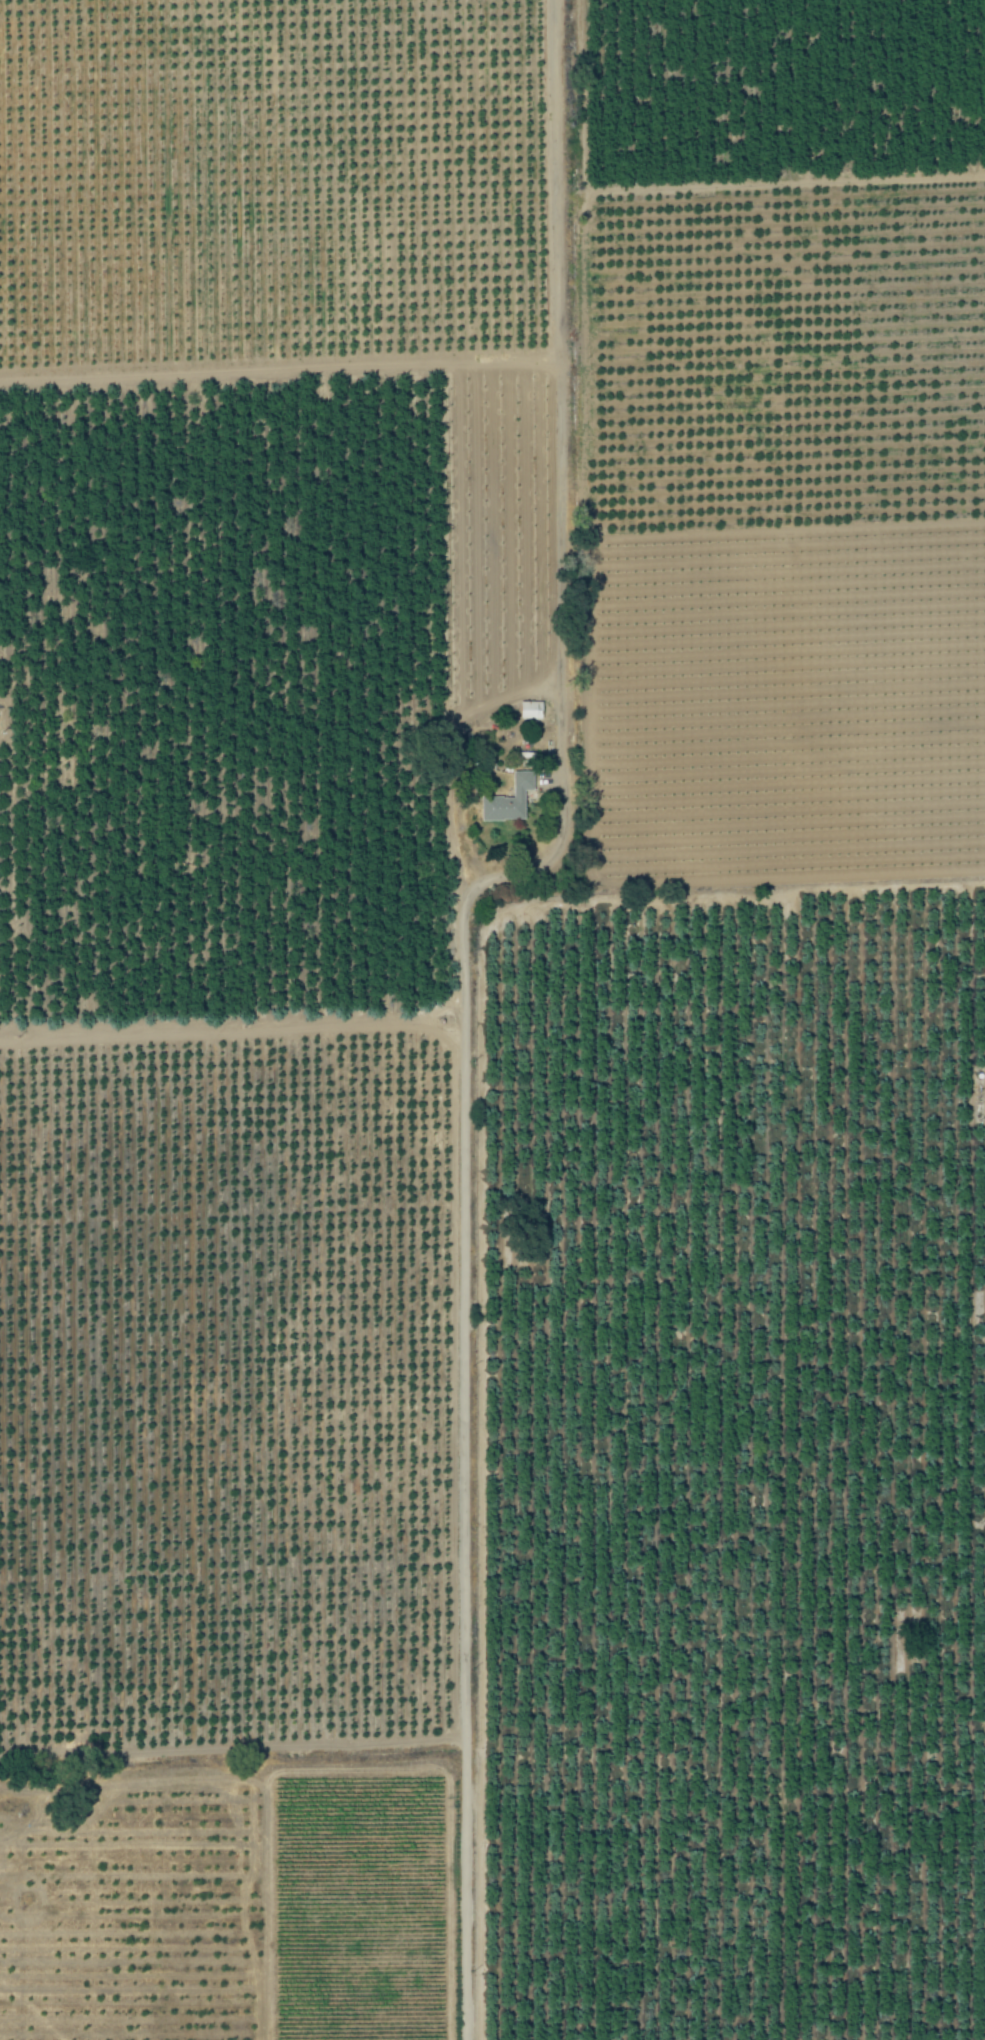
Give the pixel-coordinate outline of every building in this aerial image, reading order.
[(482,820),(525,819),(524,791),(534,790),(534,772),(514,772),(514,797),(482,797),(482,820)]
